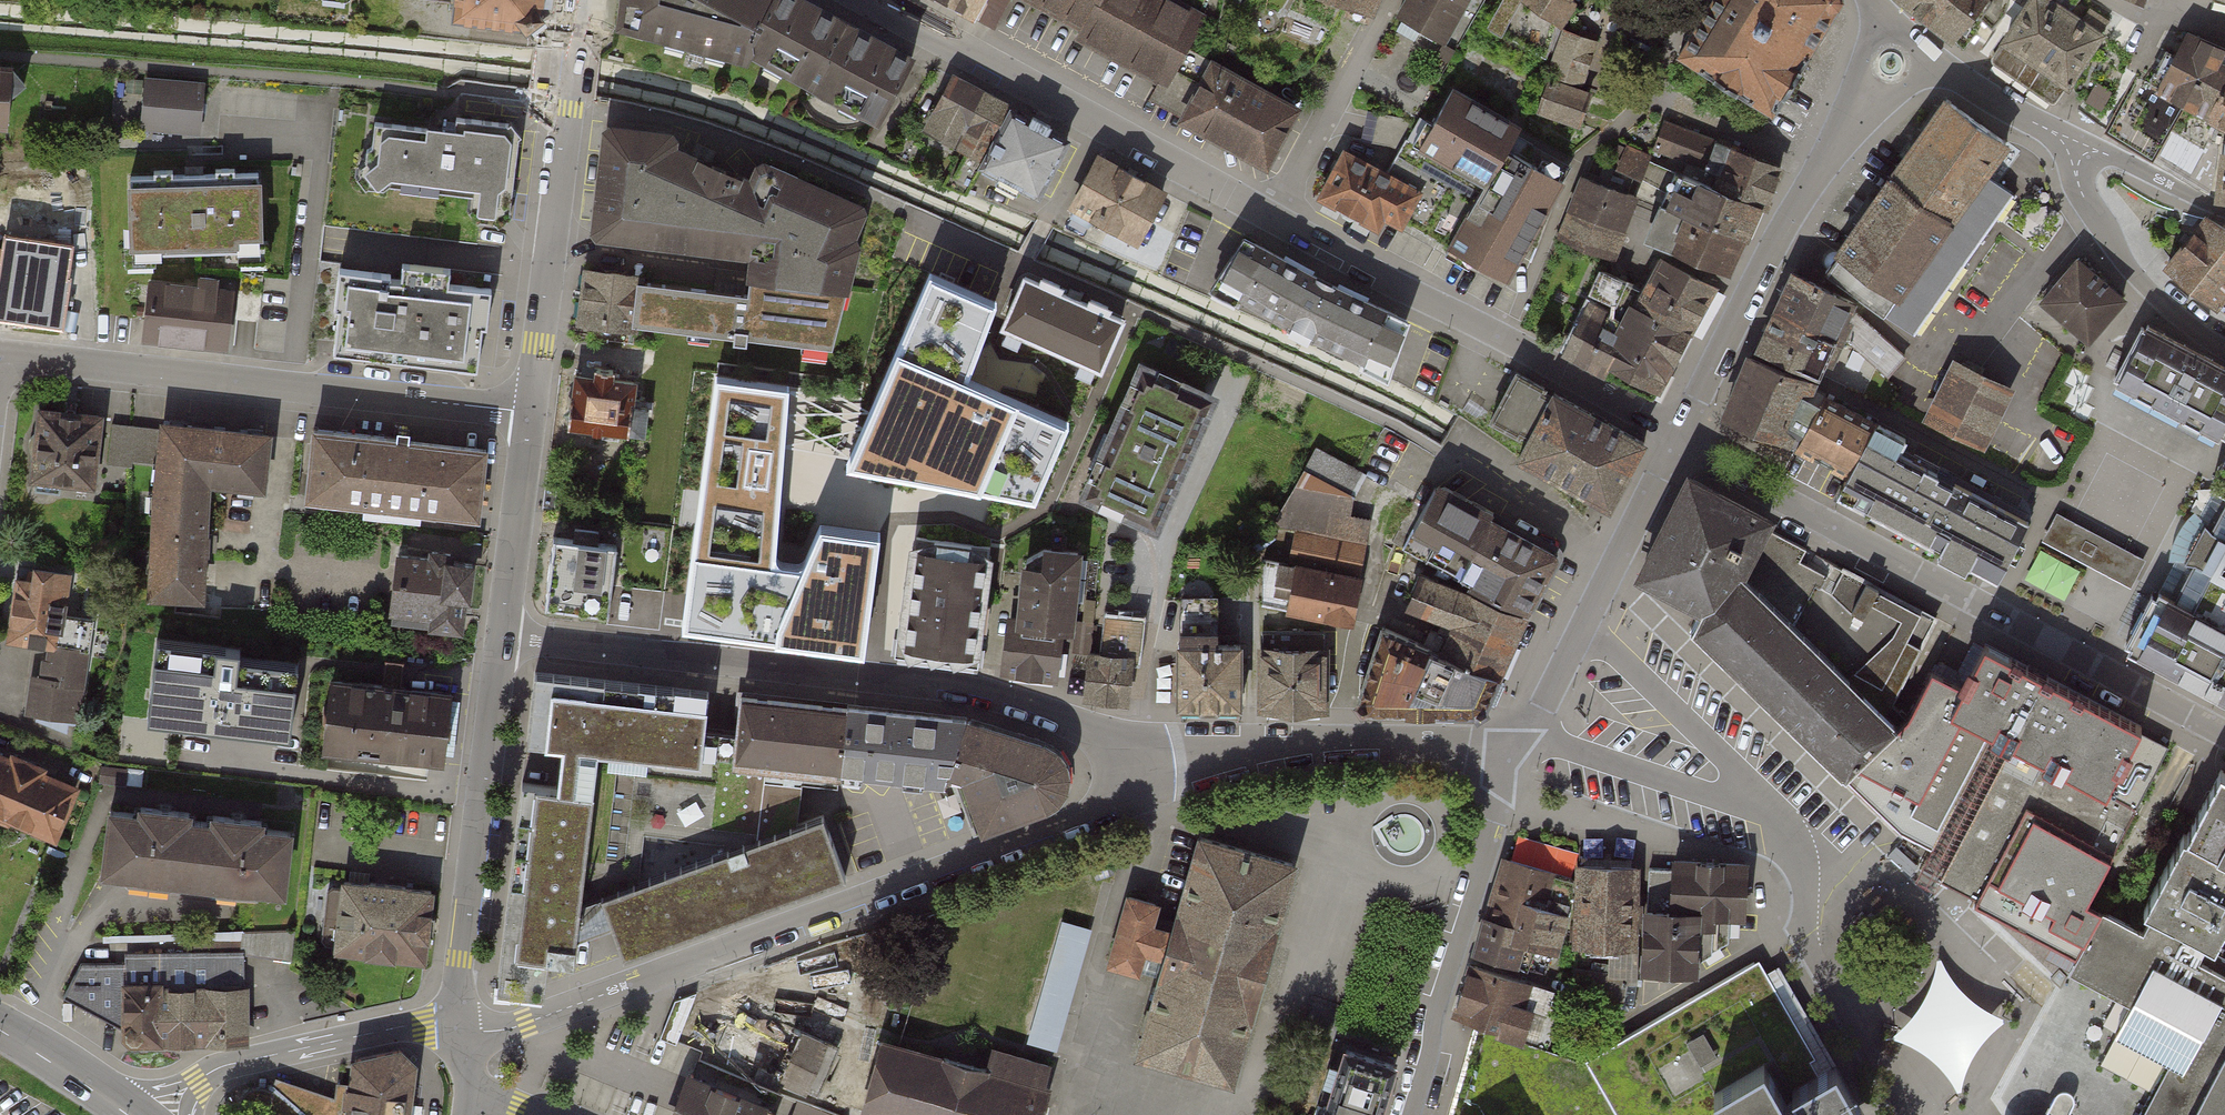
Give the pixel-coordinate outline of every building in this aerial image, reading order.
[(451,19),(524,29),(539,15),(541,0),(453,0),(451,19)] [(779,0),(617,0),(614,25),(745,59),(750,51),(779,0)] [(875,121),(911,58),(808,0),(779,0),(750,51),(875,121)] [(1009,0),(947,0),(994,26),(1009,0)] [(1167,72),(1158,90),(1191,107),(1184,119),(1266,162),(1296,108),(1182,47),(1199,16),(1170,0),(1032,0),(1167,72)] [(1215,43),(1289,82),(1315,61),(1347,0),(1223,0),(1215,43)] [(1351,0),(1347,11),(1367,16),(1374,0),(1350,0),(1351,0)] [(1442,39),(1463,0),(1408,0),(1400,16),(1442,39)] [(1558,24),(1573,0),(1522,0),(1522,1),(1558,24)] [(1773,112),(1839,5),(1837,0),(1712,0),(1679,52),(1773,112)] [(1963,47),(1983,20),(1992,28),(2004,17),(2009,0),(1902,0),(1963,47)] [(2054,103),(2107,22),(2090,9),(2079,22),(2067,14),(2076,0),(2032,0),(2006,40),(1992,60),(2054,103)] [(2224,83),(2224,47),(2188,27),(2164,72),(2157,68),(2150,82),(2186,104),(2208,117),(2224,83)] [(1596,35),(1581,30),(1579,35),(1568,31),(1553,72),(1579,82),(1596,35)] [(11,80),(0,69),(0,89),(11,80)] [(2137,74),(2106,129),(2152,159),(2172,130),(2186,104),(2150,82),(2137,74)] [(984,156),(1010,107),(955,77),(928,126),(984,156)] [(144,127),(198,131),(202,84),(147,80),(144,127)] [(1589,94),(1549,80),(1539,109),(1579,123),(1589,94)] [(2208,117),(2224,125),(2224,83),(2208,117)] [(1403,220),(1507,279),(1563,181),(1525,159),(1533,144),(1505,128),(1509,120),(1453,88),(1420,146),(1406,138),(1386,173),(1419,191),(1403,220)] [(1958,109),(1947,100),(1825,270),(1913,331),(1964,261),(2010,192),(1986,173),(2007,141),(1958,109)] [(1038,192),(1067,137),(1010,107),(984,156),(981,161),(1038,192)] [(465,219),(506,223),(516,121),(450,115),(449,127),(369,119),(366,147),(356,146),(354,169),(370,195),(384,187),(467,195),(465,219)] [(1755,206),(1765,208),(1781,167),(1759,158),(1664,122),(1653,150),(1687,163),(1682,175),(1755,206)] [(853,238),(850,237),(862,210),(860,205),(765,164),(760,166),(752,183),(672,147),(673,137),(670,134),(613,127),(608,130),(595,228),(599,233),(755,250),(752,273),(844,283),(855,244),(853,238)] [(2172,130),(2152,159),(2209,191),(2220,143),(2208,141),(2203,149),(2172,130)] [(1649,157),(1619,145),(1610,166),(1640,178),(1649,157)] [(1401,224),(1403,220),(1419,191),(1386,173),(1345,151),(1321,197),(1377,227),(1384,215),(1401,224)] [(1138,243),(1167,189),(1101,153),(1072,206),(1138,243)] [(1742,234),(1755,206),(1682,175),(1669,204),(1742,234)] [(154,184),(125,186),(128,243),(123,243),(124,263),(157,261),(157,251),(238,248),(238,259),(269,257),(268,238),(263,238),(261,180),(235,181),(235,177),(216,178),(216,182),(173,184),(173,178),(153,179),(154,184)] [(1558,236),(1610,256),(1633,196),(1581,177),(1558,236)] [(1727,269),(1742,234),(1669,204),(1662,202),(1646,236),(1727,269)] [(2169,265),(2216,304),(2224,293),(2224,228),(2207,216),(2169,265)] [(1389,369),(1407,319),(1321,279),(1244,238),(1215,281),(1300,328),(1389,369)] [(63,326),(74,251),(8,241),(4,266),(0,266),(0,317),(63,326)] [(2078,258),(2040,303),(2089,343),(2127,298),(2078,258)] [(335,349),(476,365),(481,321),(488,322),(492,284),(450,280),(451,265),(402,259),(400,275),(379,272),(380,266),(339,262),(334,304),(340,305),(335,349)] [(1688,331),(1711,287),(1660,259),(1643,289),(1638,287),(1631,303),(1688,331)] [(587,269),(581,321),(636,328),(637,321),(642,282),(642,276),(587,269)] [(1653,397),(1688,331),(1631,303),(1638,287),(1601,270),(1591,291),(1615,303),(1607,321),(1591,313),(1569,352),(1653,397)] [(642,282),(637,321),(833,344),(844,283),(752,273),(751,295),(642,282)] [(996,301),(930,273),(847,462),(1035,497),(1068,422),(966,379),(996,301)] [(1775,313),(1834,338),(1852,301),(1794,274),(1775,313)] [(144,336),(226,346),(233,284),(152,275),(144,336)] [(1003,328),(1099,370),(1121,320),(1026,277),(1003,328)] [(1759,348),(1819,373),(1834,338),(1775,313),(1759,348)] [(2223,428),(2224,425),(2224,364),(2145,324),(2119,371),(2223,428)] [(1748,355),(1725,416),(1788,441),(1815,390),(1806,385),(1809,379),(1748,355)] [(1915,418),(1978,449),(2007,390),(1944,360),(1915,418)] [(1085,492),(1155,523),(1212,396),(1142,365),(1085,492)] [(569,426),(642,433),(645,404),(636,403),(638,383),(626,381),(627,372),(591,368),(590,378),(574,376),(569,426)] [(1609,506),(1644,443),(1554,393),(1552,397),(1543,392),(1545,388),(1517,372),(1490,420),(1518,435),(1520,432),(1530,437),(1519,457),(1609,506)] [(789,386),(716,376),(682,625),(863,649),(877,531),(820,524),(807,558),(802,562),(797,563),(784,561),(778,558),(774,552),(789,386)] [(1815,390),(1788,441),(1847,472),(1874,420),(1815,390)] [(2124,401),(2117,421),(2137,427),(2143,407),(2124,401)] [(92,486),(101,413),(41,406),(32,489),(60,492),(61,482),(92,486)] [(158,468),(164,426),(112,419),(107,462),(158,468)] [(158,471),(150,595),(201,597),(207,477),(262,482),(267,431),(165,419),(164,426),(158,468),(158,471)] [(1904,435),(1874,420),(1847,472),(1836,493),(1997,578),(2028,519),(1896,450),(1904,435)] [(309,497),(477,515),(485,444),(317,426),(309,497)] [(1320,446),(1298,482),(1288,528),(1303,531),(1299,556),(1358,568),(1368,517),(1351,514),(1355,493),(1367,470),(1320,446)] [(2117,646),(2224,704),(2224,465),(2212,490),(2221,495),(2198,537),(2184,563),(2165,599),(2147,590),(2117,646)] [(655,476),(649,528),(689,532),(695,480),(655,476)] [(1681,478),(1629,583),(1695,616),(1737,581),(1764,529),(1768,521),(1681,478)] [(1478,566),(1504,521),(1440,486),(1415,531),(1478,566)] [(2040,541),(2129,588),(2143,560),(2055,513),(2040,541)] [(1527,611),(1560,553),(1504,521),(1478,566),(1467,586),(1527,611)] [(1764,529),(1737,581),(1889,730),(1920,675),(1946,624),(1764,529)] [(898,656),(975,666),(991,547),(913,537),(898,656)] [(548,538),(539,607),(609,615),(617,546),(548,538)] [(1007,671),(1058,677),(1073,552),(1022,545),(1007,671)] [(396,547),(387,614),(467,624),(475,558),(396,547)] [(1358,568),(1299,556),(1288,607),(1347,620),(1358,568)] [(6,640),(46,645),(56,647),(57,639),(62,607),(67,576),(30,571),(25,600),(12,598),(6,640)] [(1499,671),(1522,614),(1419,572),(1405,607),(1446,624),(1439,645),(1499,671)] [(1839,786),(1889,730),(1737,581),(1695,616),(1685,631),(1839,786)] [(62,607),(57,639),(87,644),(92,611),(62,607)] [(1382,621),(1354,696),(1362,707),(1394,707),(1422,638),(1382,621)] [(1086,699),(1129,701),(1133,625),(1090,623),(1086,699)] [(1484,706),(1499,671),(1439,645),(1422,638),(1394,707),(1475,710),(1484,706)] [(76,719),(87,644),(57,639),(56,647),(46,645),(36,713),(76,719)] [(238,649),(156,640),(151,691),(167,693),(164,721),(273,733),(276,706),(294,707),(299,664),(238,657),(238,649)] [(1264,708),(1326,707),(1325,644),(1263,645),(1264,708)] [(2104,799),(2140,732),(2036,677),(1980,647),(1955,695),(1920,675),(1889,730),(1839,786),(1880,824),(1942,856),(1946,859),(1935,877),(2081,952),(2103,909),(2092,903),(2139,817),(2104,799)] [(1177,708),(1237,707),(1235,648),(1176,649),(1177,708)] [(566,743),(599,747),(703,759),(703,752),(735,755),(739,729),(706,725),(710,693),(537,673),(529,739),(566,743)] [(335,683),(327,753),(442,767),(451,697),(335,683)] [(735,755),(846,768),(853,704),(743,691),(739,729),(735,755)] [(951,781),(952,776),(959,717),(853,704),(846,768),(951,781)] [(1062,748),(1050,742),(959,717),(952,776),(962,780),(981,829),(1055,803),(1066,794),(1072,784),(1074,776),(1073,767),(1070,757),(1062,748)] [(548,955),(575,958),(577,938),(581,904),(599,747),(566,743),(560,788),(523,784),(504,949),(500,986),(544,991),(548,955)] [(53,837),(77,783),(0,750),(0,815),(53,837)] [(2140,1114),(2224,1114),(2224,950),(2215,945),(2224,926),(2224,773),(2219,770),(2142,908),(2155,914),(2146,931),(2103,909),(2081,952),(2069,975),(2123,1002),(2104,1036),(2165,1067),(2148,1101),(2140,1114)] [(109,805),(101,870),(283,891),(291,826),(262,823),(263,815),(211,809),(210,817),(189,815),(190,807),(139,801),(138,809),(109,805)] [(824,816),(581,904),(577,938),(611,925),(623,957),(845,877),(824,816)] [(1134,1058),(1231,1085),(1293,864),(1196,837),(1169,932),(1155,928),(1162,906),(1131,897),(1111,968),(1143,977),(1149,955),(1162,959),(1134,1058)] [(1572,879),(1506,859),(1488,916),(1517,926),(1512,942),(1547,953),(1572,879)] [(1730,914),(1743,914),(1745,865),(1674,861),(1675,869),(1649,868),(1645,967),(1694,969),(1695,961),(1728,940),(1730,914)] [(1634,944),(1637,869),(1578,866),(1573,997),(1617,1004),(1622,1001),(1626,981),(1636,980),(1637,943),(1634,944)] [(420,965),(428,894),(337,884),(329,955),(420,965)] [(1517,926),(1488,916),(1475,949),(1505,960),(1512,942),(1517,926)] [(1093,927),(1061,917),(1024,1041),(1056,1050),(1093,927)] [(295,926),(212,926),(212,949),(295,949),(295,926)] [(124,1041),(247,1042),(247,952),(125,951),(125,965),(85,965),(70,995),(125,1023),(124,1041)] [(1535,1043),(1551,990),(1470,965),(1455,1014),(1486,1024),(1535,1043)] [(1814,1061),(1760,966),(1703,998),(1586,1064),(1615,1114),(1844,1114),(1814,1061)] [(663,1036),(679,1041),(694,999),(678,993),(663,1036)] [(725,1062),(794,1090),(814,1040),(745,1012),(725,1062)] [(1586,1064),(1535,1043),(1486,1024),(1460,1098),(1455,1114),(1615,1114),(1586,1064)] [(1050,1069),(990,1051),(982,1076),(875,1044),(854,1114),(1037,1114),(1050,1069)] [(1394,1064),(1338,1046),(1318,1103),(1358,1114),(1377,1114),(1394,1064)] [(354,1059),(347,1103),(345,1114),(408,1114),(415,1062),(400,1049),(354,1059)] [(758,1109),(680,1077),(665,1114),(756,1114),(758,1109)] [(347,1103),(274,1080),(271,1089),(258,1086),(245,1091),(239,1106),(241,1114),(345,1114),(347,1103)] [(2073,1103),(2073,1096),(2068,1089),(2060,1089),(2054,1094),(2042,1114),(2066,1114),(2073,1103)] [(1318,1103),(1314,1114),(1358,1114),(1318,1103)]
